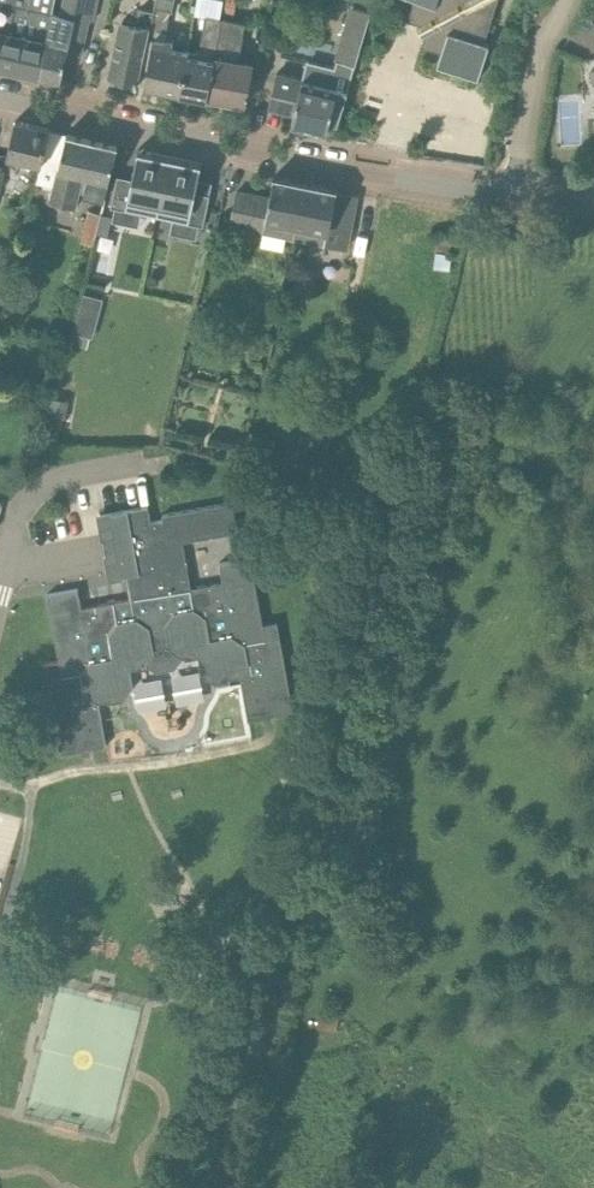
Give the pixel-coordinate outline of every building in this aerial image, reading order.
[(35,74),(48,12),(52,13),(55,0),(0,0),(0,66),(35,74)] [(87,32),(90,20),(94,21),(98,0),(63,0),(60,14),(52,13),(48,12),(35,74),(61,80),(68,53),(81,56),(87,32)] [(155,11),(150,10),(146,31),(165,35),(170,11),(172,11),(174,0),(157,0),(155,11)] [(221,18),(234,20),(237,0),(224,0),(221,18)] [(408,20),(420,23),(425,33),(422,45),(442,52),(437,67),(439,67),(439,66),(477,78),(477,79),(478,80),(490,43),(485,41),(498,0),(415,0),(408,20)] [(308,62),(304,80),(278,75),(269,108),(295,114),(292,123),(327,132),(330,120),(338,122),(346,93),(370,11),(351,5),(346,25),(334,69),(308,62)] [(110,77),(138,83),(146,31),(150,10),(141,8),(137,26),(120,23),(110,77)] [(178,91),(206,97),(218,30),(220,18),(205,16),(198,60),(184,58),(178,91)] [(233,24),(234,20),(221,18),(220,18),(218,30),(206,97),(208,98),(208,97),(230,101),(233,104),(239,105),(242,103),(247,104),(252,69),(236,65),(242,25),(233,24)] [(153,42),(145,84),(178,91),(184,58),(185,54),(169,51),(170,45),(153,42)] [(49,129),(16,121),(7,156),(40,164),(49,129)] [(51,129),(49,129),(40,164),(36,182),(53,187),(49,203),(75,209),(83,176),(88,177),(84,194),(104,198),(118,146),(67,133),(67,134),(50,130),(51,129)] [(158,216),(170,156),(138,149),(132,178),(118,175),(111,206),(158,216)] [(170,156),(158,216),(204,226),(210,194),(196,191),(202,163),(170,156)] [(266,233),(294,238),(305,183),(277,177),(277,176),(275,176),(270,198),(237,192),(231,221),(267,229),(266,233)] [(334,189),(305,183),(294,238),(347,250),(357,195),(336,191),(337,189),(334,188),(334,189)] [(97,231),(108,234),(113,216),(101,213),(97,231)] [(105,298),(83,293),(73,333),(93,339),(105,298)] [(47,420),(66,424),(71,397),(52,394),(47,420)] [(151,522),(148,507),(100,515),(111,578),(130,575),(134,598),(82,607),(79,588),(47,594),(59,661),(45,663),(61,754),(107,746),(97,692),(120,688),(131,679),(127,657),(145,654),(160,663),(175,660),(184,645),(199,642),(203,660),(223,672),(240,669),(249,721),(295,712),(278,622),(264,625),(251,557),(220,563),(224,582),(192,587),(183,542),(239,531),(233,502),(163,515),(164,519),(151,522)] [(177,672),(180,697),(207,693),(204,668),(177,672)] [(165,675),(137,680),(142,704),(170,699),(165,675)]
